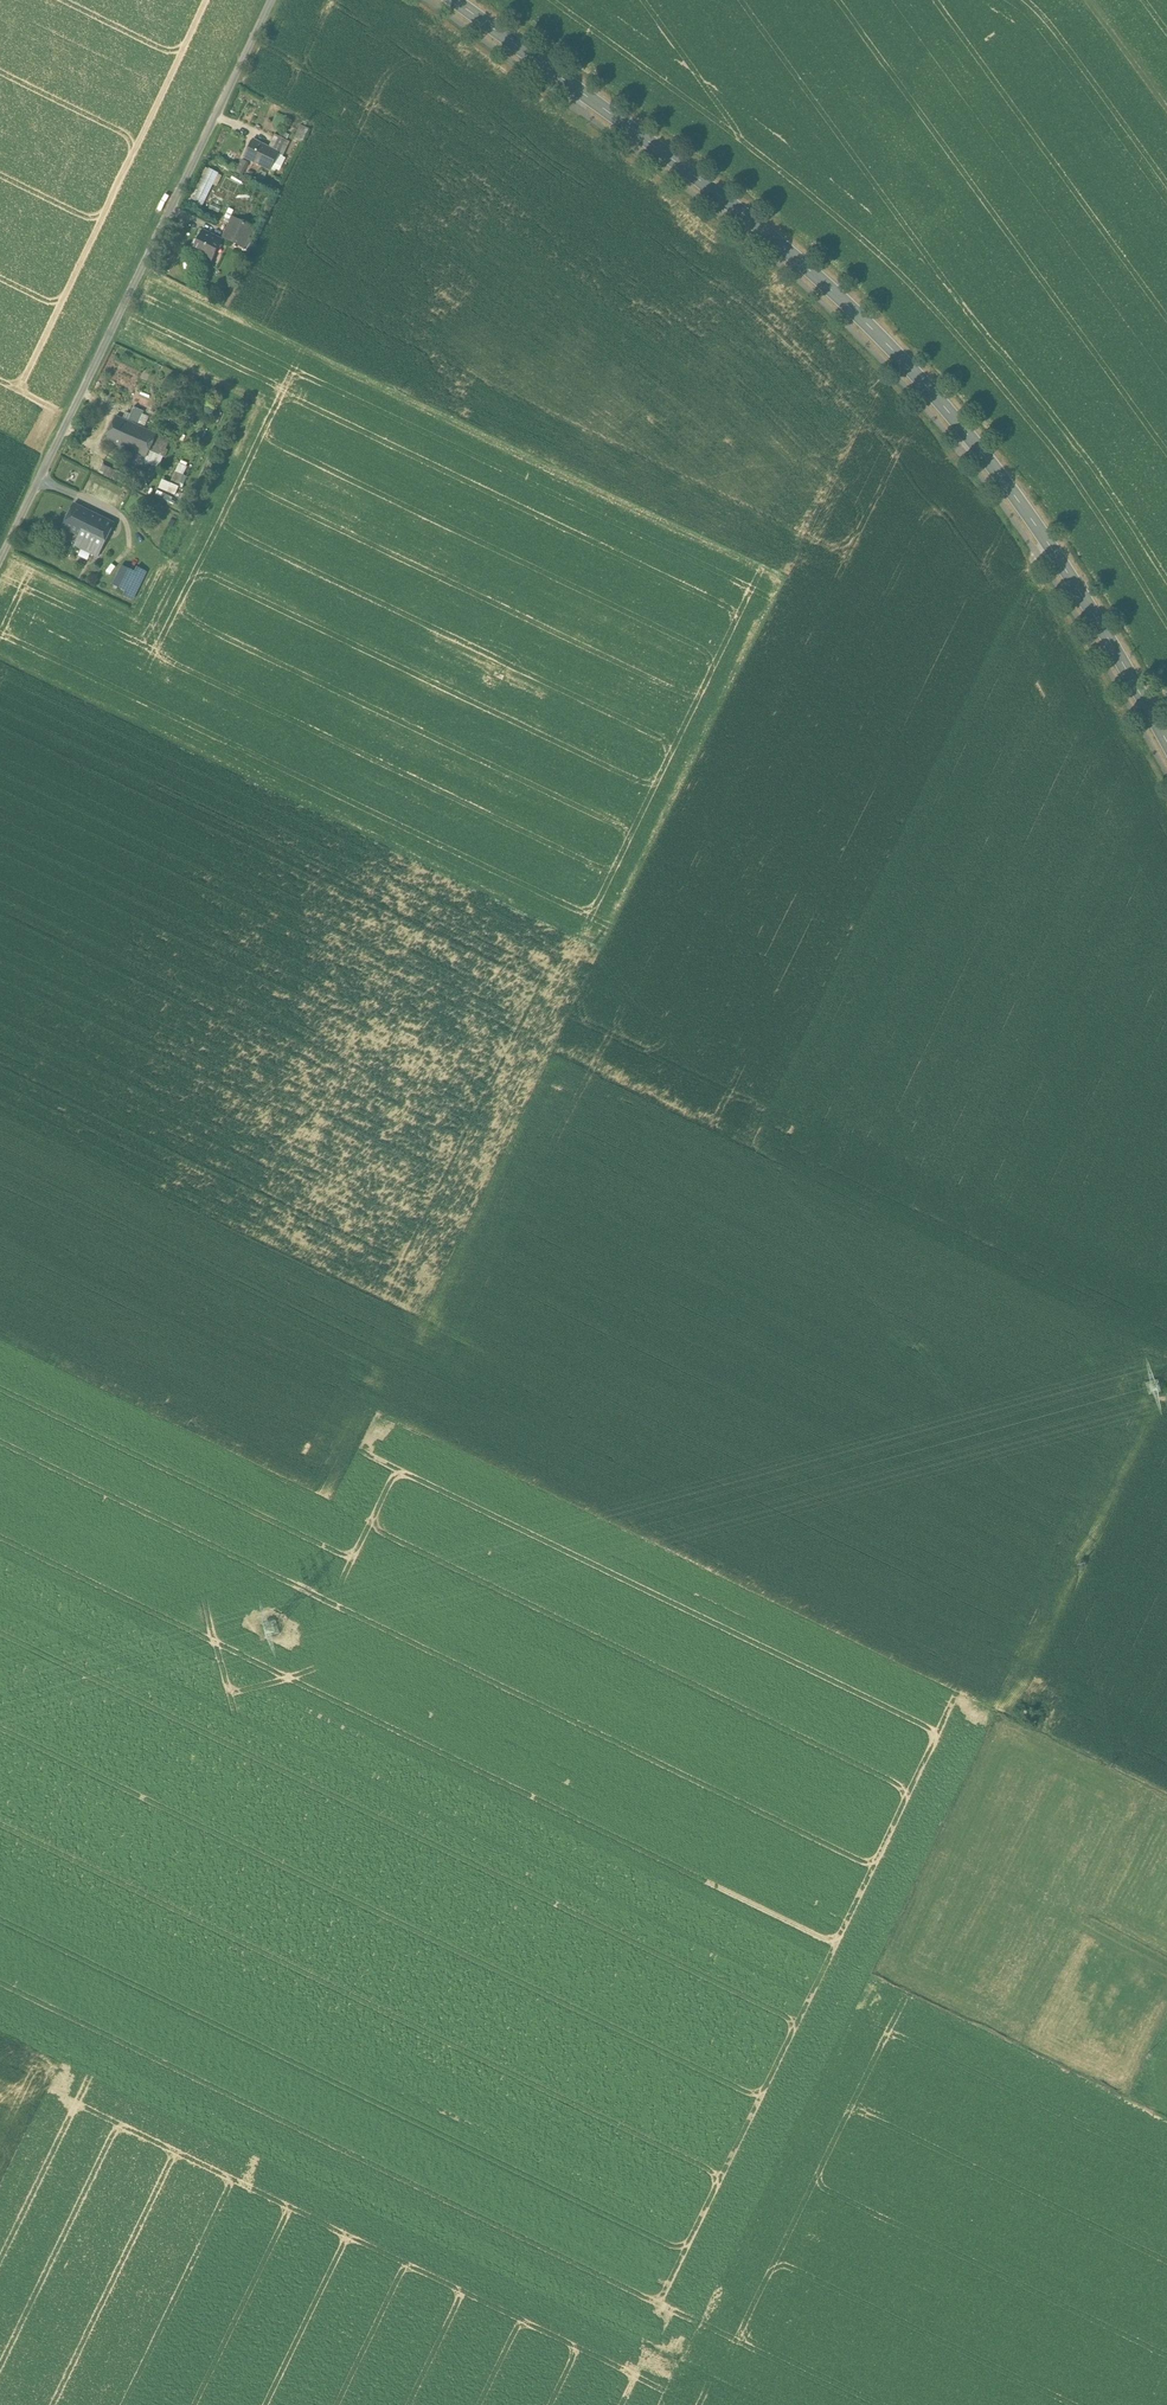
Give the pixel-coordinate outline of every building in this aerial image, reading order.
[(309,129),(301,125),(294,138),(303,142),(309,129)] [(290,142),(276,135),(269,148),(279,153),(279,154),(283,156),(290,142)] [(269,148),(253,140),(244,157),(271,170),(279,154),(279,153),(269,148)] [(249,163),(242,159),(236,171),(243,175),(249,163)] [(219,172),(210,167),(193,201),(202,205),(219,172)] [(253,227),(233,217),(223,238),(243,248),(253,227)] [(223,239),(202,229),(192,253),(213,262),(223,239)] [(143,411),(135,407),(130,417),(138,421),(142,414),(143,411)] [(130,417),(119,412),(107,437),(138,453),(151,427),(145,424),(138,421),(130,417)] [(149,417),(142,414),(138,421),(145,424),(149,417)] [(173,438),(151,427),(138,453),(146,457),(145,460),(159,467),(173,438)] [(116,470),(103,464),(99,472),(113,478),(116,470)] [(187,468),(179,464),(171,483),(179,486),(187,468)] [(179,486),(171,483),(163,480),(160,487),(176,494),(179,486)] [(157,490),(156,496),(168,499),(170,492),(157,490)] [(115,523),(75,503),(63,527),(83,537),(78,547),(98,557),(115,523)] [(122,565),(113,585),(126,591),(135,571),(122,565)] [(126,591),(124,595),(132,600),(146,571),(137,567),(135,571),(126,591)]
